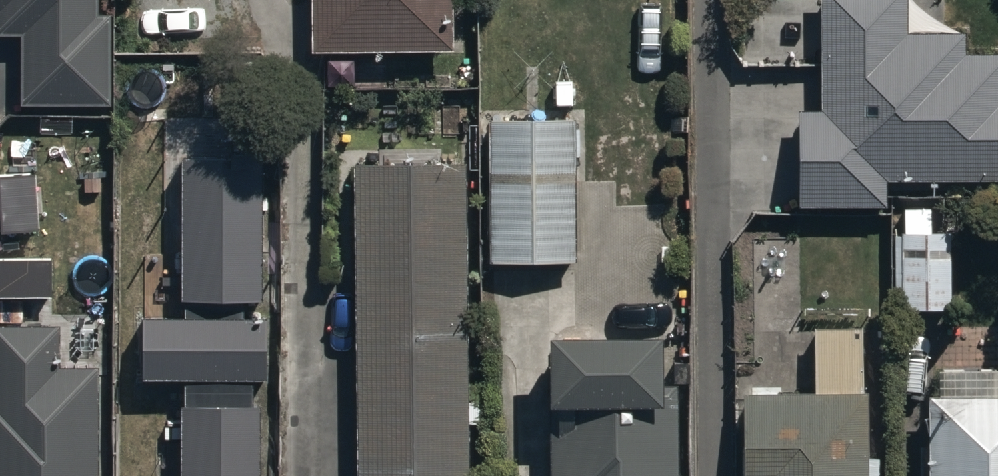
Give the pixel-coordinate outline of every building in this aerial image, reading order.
[(21,28),(21,97),(104,97),(104,0),(0,0),(0,28),(21,28)] [(311,41),(452,39),(452,0),(310,0),(311,41)] [(796,200),(885,199),(885,170),(997,169),(997,41),(959,42),(959,27),(902,28),(902,0),(815,0),(816,99),(795,99),(796,200)] [(572,109),(487,109),(487,252),(572,252),(572,109)] [(181,147),(180,306),(144,306),(143,366),(182,366),(181,475),(257,475),(258,371),(267,371),(268,302),(260,302),(261,148),(181,147)] [(351,151),(351,475),(464,475),(464,151),(351,151)] [(891,223),(890,299),(950,300),(951,224),(891,223)] [(97,313),(55,313),(55,286),(0,286),(0,475),(97,475),(97,313)] [(550,315),(552,475),(672,475),(671,372),(658,372),(657,314),(550,315)] [(738,386),(738,475),(860,475),(860,320),(810,320),(810,386),(738,386)] [(923,475),(997,475),(997,382),(992,382),(992,365),(922,365),(923,475)]
